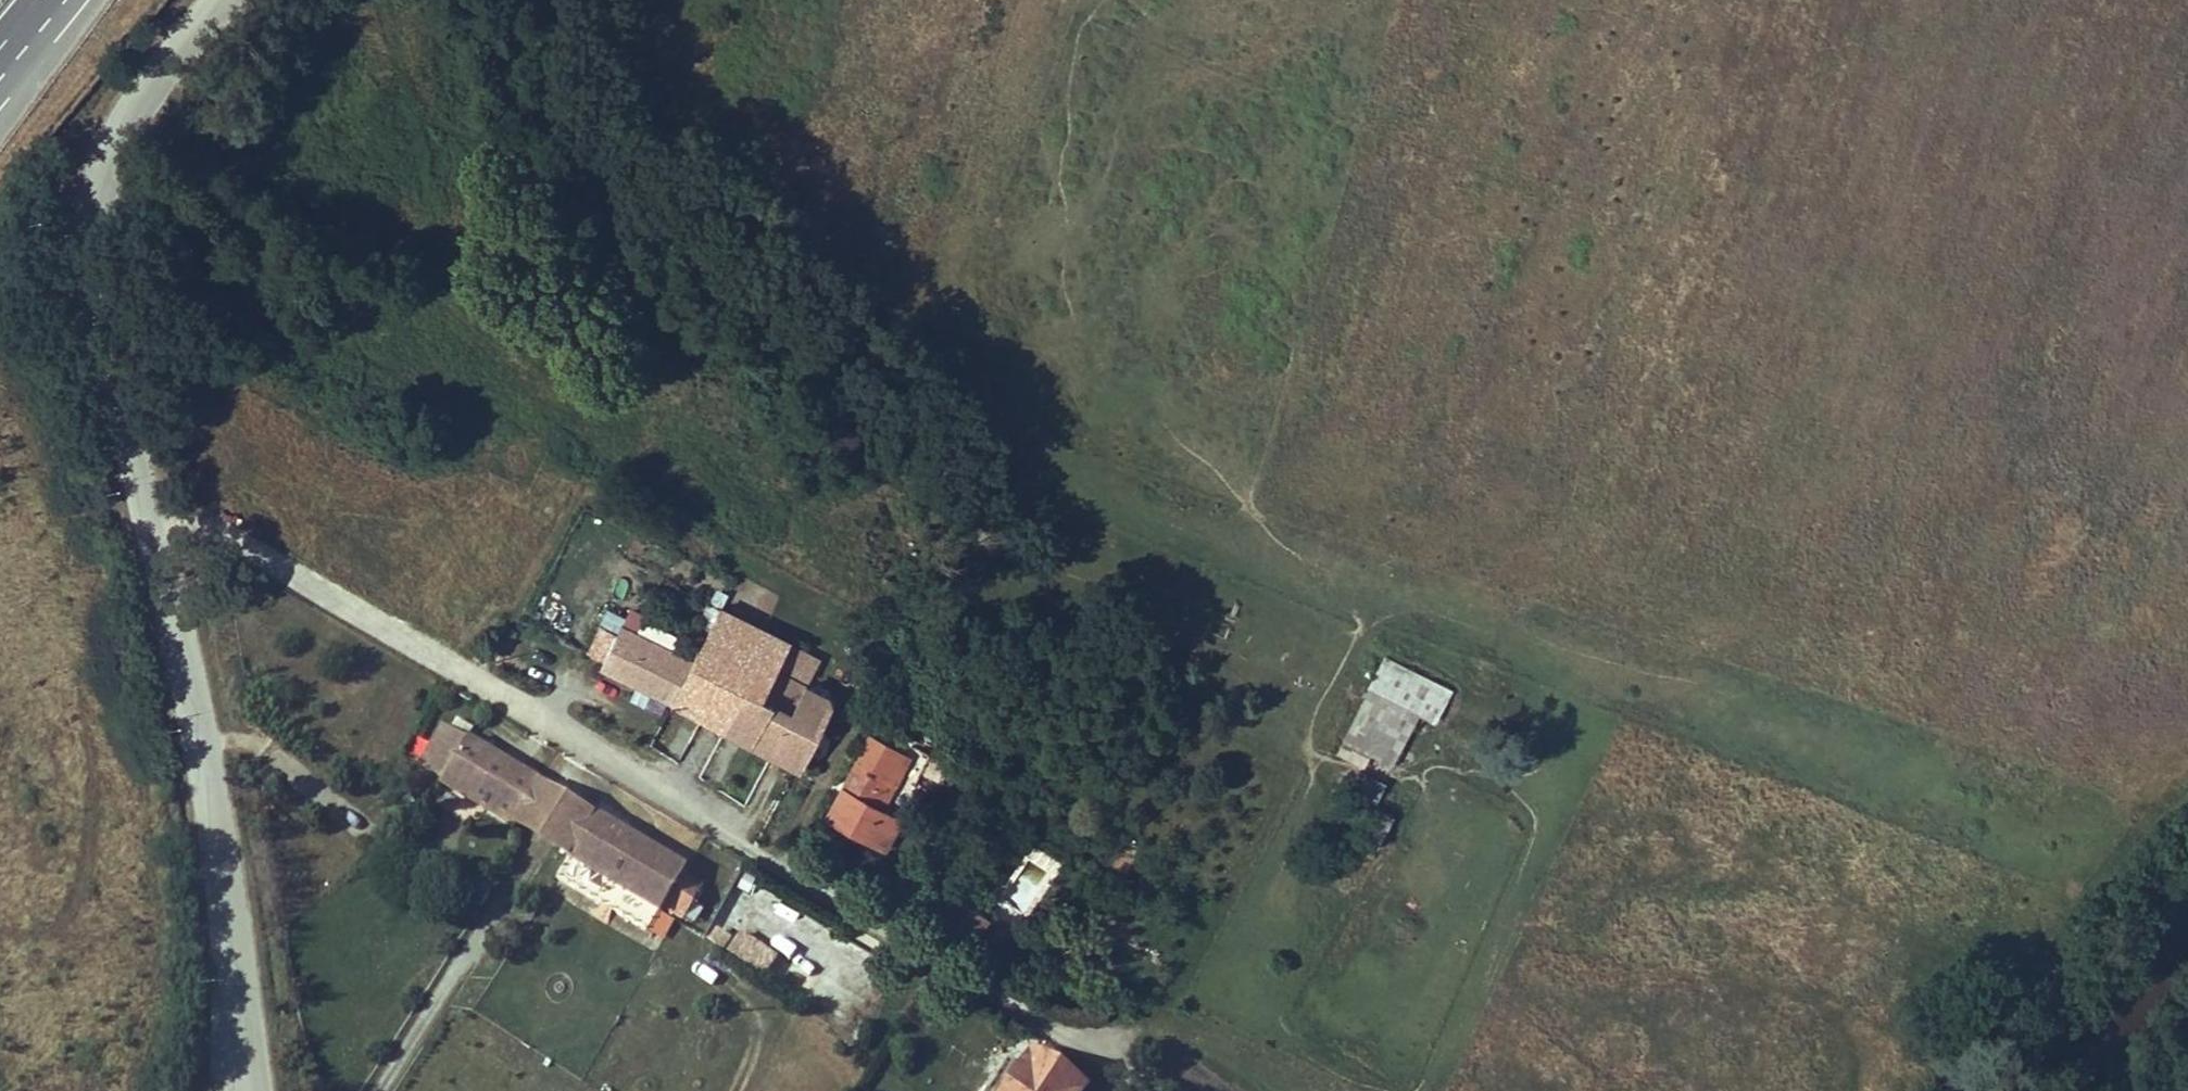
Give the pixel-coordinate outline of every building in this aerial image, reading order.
[(601,669),(672,703),(773,756),(792,719),(816,730),(831,703),(822,694),(774,671),(787,644),(724,612),(718,610),(710,627),(699,621),(685,650),(694,655),(690,662),(621,628),(617,635),(601,628),(588,652),(605,661),(601,669)] [(1435,724),(1452,688),(1383,655),(1343,738),(1395,763),(1418,715),(1435,724)] [(773,756),(796,769),(816,730),(792,719),(773,756)] [(537,787),(537,785),(467,743),(465,739),(443,725),(418,765),(442,779),(441,780),(514,825),(537,787)] [(842,787),(879,808),(880,806),(896,775),(913,783),(929,754),(913,745),(907,757),(868,737),(842,787)] [(1357,792),(1377,802),(1387,780),(1367,771),(1357,792)] [(553,847),(565,855),(590,814),(539,783),(537,785),(537,787),(514,825),(529,833),(553,847)] [(880,806),(879,808),(842,787),(826,818),(886,850),(902,818),(880,806)] [(1377,848),(1395,814),(1371,802),(1354,836),(1377,848)] [(688,872),(590,814),(565,855),(660,912),(662,908),(681,919),(701,885),(686,876),(688,872)] [(1007,929),(997,923),(988,937),(999,943),(1007,929)] [(742,928),(726,950),(763,976),(779,954),(742,928)] [(1087,1089),(1032,1054),(1022,1068),(1009,1061),(988,1090),(1085,1090),(1087,1089)]
